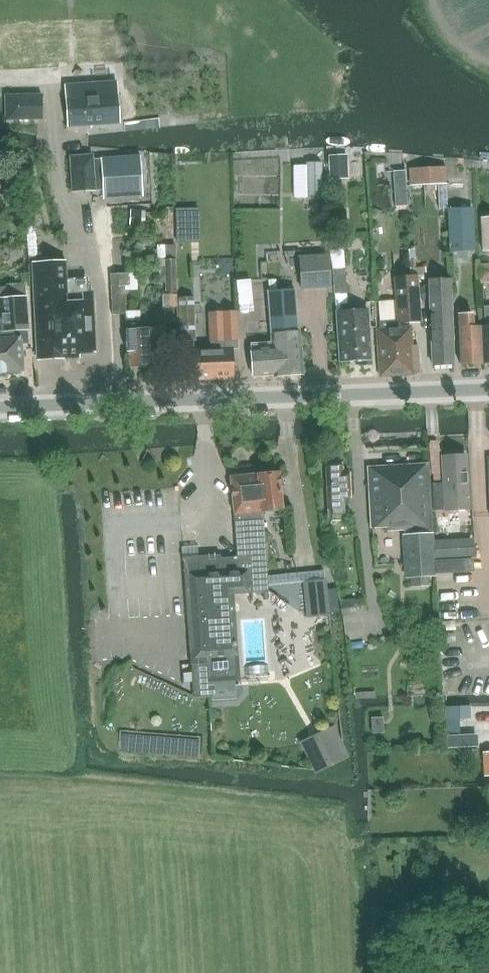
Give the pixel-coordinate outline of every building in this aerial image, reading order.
[(117,91),(66,94),(68,126),(119,123),(117,91)] [(42,95),(5,95),(6,119),(42,119),(42,95)] [(328,155),(329,180),(348,179),(347,154),(328,155)] [(92,155),(70,157),(72,192),(94,191),(92,155)] [(140,156),(100,158),(102,192),(142,190),(140,156)] [(306,166),(293,166),(294,198),(307,197),(307,200),(322,199),(321,163),(306,164),(306,166)] [(21,165),(3,167),(5,201),(23,200),(21,165)] [(409,186),(446,184),(445,166),(408,168),(409,186)] [(449,252),(474,251),(473,208),(447,209),(449,252)] [(488,251),(488,218),(480,218),(482,251),(488,251)] [(301,289),(329,287),(327,255),(299,256),(301,289)] [(37,359),(79,357),(79,353),(95,352),(92,292),(67,293),(65,261),(32,263),(37,359)] [(344,266),(333,268),(337,311),(340,362),(371,360),(369,329),(376,327),(375,301),(358,302),(359,310),(347,310),(344,266)] [(111,275),(112,298),(113,315),(127,314),(125,274),(111,275)] [(379,328),(377,329),(380,377),(419,374),(417,345),(412,345),(411,329),(408,327),(401,327),(400,320),(420,319),(417,275),(395,277),(396,300),(377,301),(379,328)] [(433,364),(453,363),(450,278),(431,279),(433,330),(431,330),(433,364)] [(272,340),(251,342),(253,374),(275,373),(275,375),(303,373),(299,330),(297,330),(294,289),(269,291),(272,340)] [(181,340),(196,340),(194,296),(180,296),(181,340)] [(23,372),(21,345),(29,345),(26,298),(0,300),(0,313),(1,333),(0,333),(0,373),(23,372)] [(480,328),(482,363),(488,362),(488,306),(483,306),(484,328),(480,328)] [(210,348),(194,349),(195,379),(234,377),(233,348),(236,348),(234,312),(209,313),(210,348)] [(482,363),(480,328),(480,326),(473,326),(472,313),(458,314),(461,364),(482,363)] [(158,343),(165,343),(165,330),(158,330),(158,327),(137,328),(137,319),(126,320),(127,333),(130,333),(130,338),(126,338),(127,352),(132,352),(132,362),(141,362),(142,364),(159,363),(158,343)] [(443,513),(468,511),(464,455),(441,457),(443,483),(431,484),(433,511),(442,510),(443,513)] [(345,496),(351,496),(350,472),(343,473),(342,463),(327,464),(330,521),(346,520),(345,496)] [(404,573),(405,581),(410,581),(410,587),(432,586),(431,579),(436,578),(435,561),(434,561),(432,533),(430,533),(430,527),(431,527),(428,465),(369,468),(371,526),(386,526),(386,529),(404,528),(404,534),(401,535),(404,573)] [(264,517),(279,516),(278,510),(281,509),(278,474),(277,474),(272,469),(263,470),(261,475),(231,477),(234,514),(236,514),(264,511),(264,517)] [(270,590),(264,517),(264,511),(236,514),(240,556),(219,558),(219,556),(182,558),(193,698),(214,696),(214,685),(207,685),(207,681),(239,680),(237,652),(240,652),(235,593),(270,590)] [(306,617),(329,614),(326,580),(302,582),(306,617)] [(342,617),(366,613),(363,597),(339,601),(342,617)] [(314,775),(350,758),(334,725),(298,742),(314,775)]
